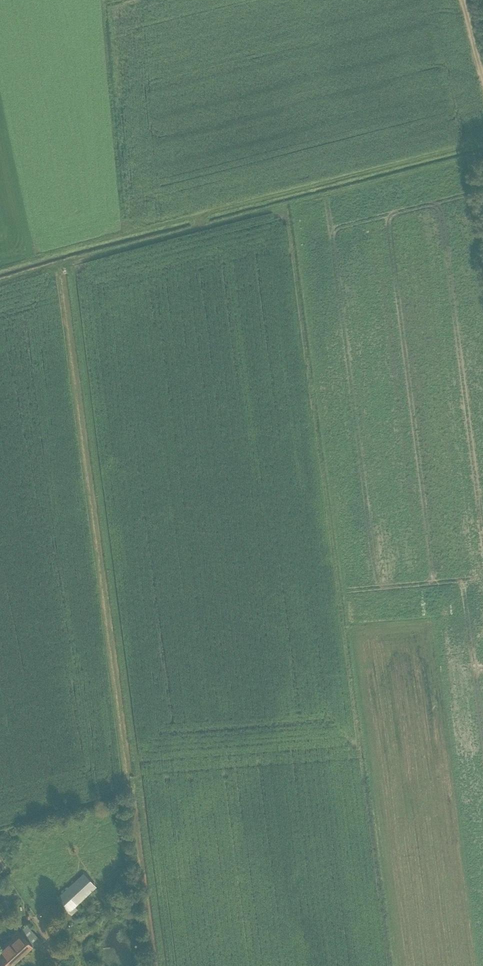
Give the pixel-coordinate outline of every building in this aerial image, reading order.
[(83,873),(56,898),(69,912),(95,887),(83,873)] [(39,939),(26,925),(0,949),(0,965),(10,965),(39,939)]
